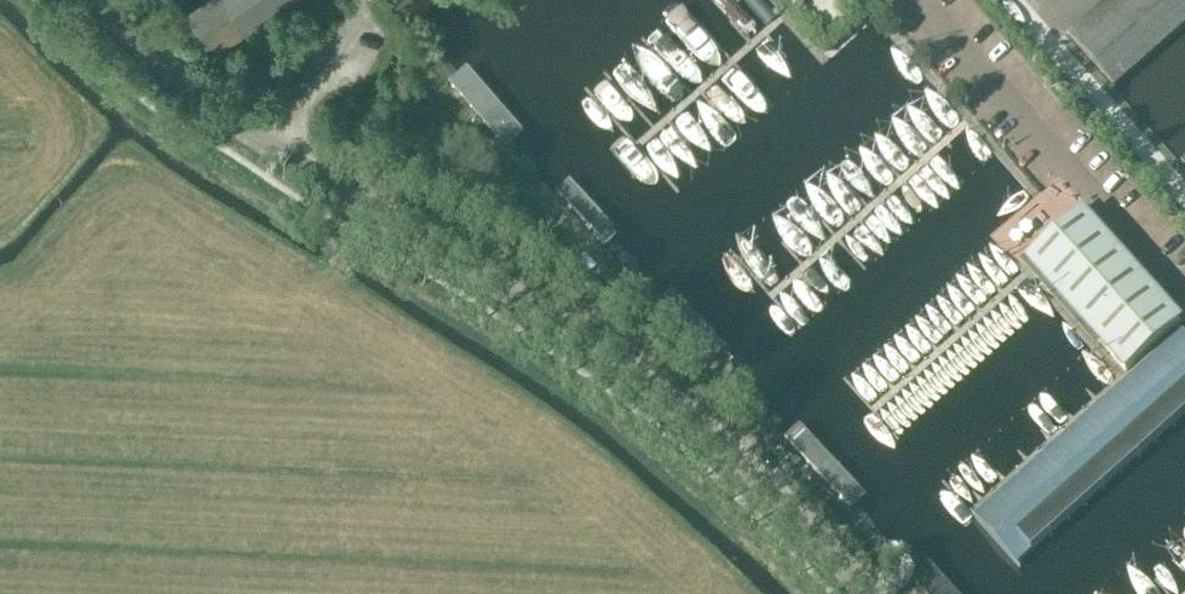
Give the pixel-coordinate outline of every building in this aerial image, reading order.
[(224,47),(235,39),(208,0),(205,0),(196,6),(224,47)] [(235,39),(246,32),(224,0),(208,0),(235,39)] [(246,32),(256,24),(240,0),(224,0),(246,32)] [(256,24),(267,17),(255,0),(240,0),(256,24)] [(267,17),(278,10),(271,0),(255,0),(267,17)] [(278,10),(289,2),(287,0),(271,0),(278,10)] [(1184,27),(1184,0),(1105,0),(1067,34),(1115,88),(1184,27)] [(212,55),(224,47),(196,6),(184,14),(212,55)] [(532,172),(553,152),(460,46),(441,62),(509,148),(532,172)] [(424,130),(428,143),(452,135),(448,122),(424,130)] [(598,240),(612,228),(567,180),(554,192),(598,240)] [(1126,372),(1181,323),(1083,214),(1029,263),(1126,372)] [(725,349),(726,348),(670,289),(655,303),(711,362),(712,361),(720,370),(729,362),(733,358),(725,349)] [(1183,331),(974,517),(1016,564),(1184,413),(1184,334),(1183,331)] [(850,510),(865,496),(797,425),(782,439),(850,510)] [(923,554),(903,571),(924,593),(958,593),(923,554)]
